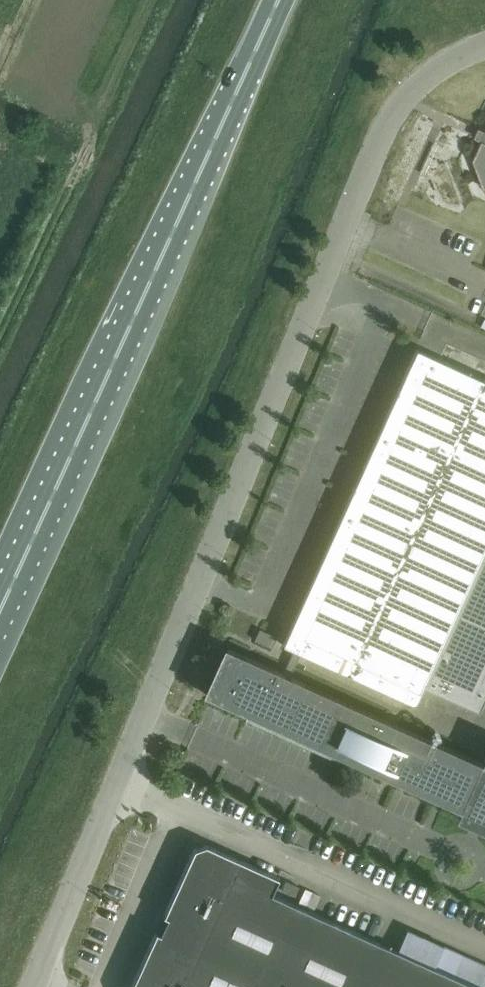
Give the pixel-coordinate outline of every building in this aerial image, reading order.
[(474,160),(484,186),(484,187),(484,136),(474,160)] [(416,349),(282,645),(293,650),(282,673),(229,648),(228,650),(229,650),(214,682),(204,682),(208,683),(205,692),(210,693),(209,695),(208,694),(207,696),(459,810),(454,820),(484,834),(484,753),(480,763),(290,676),(300,653),(414,705),(423,686),(478,711),(484,695),(484,380),(416,349)] [(432,692),(427,703),(478,725),(482,714),(432,692)] [(270,894),(278,878),(205,845),(193,849),(130,986),(228,986),(270,894)] [(270,894),(228,986),(476,986),(270,894)] [(411,930),(405,944),(447,961),(453,947),(411,930)]
